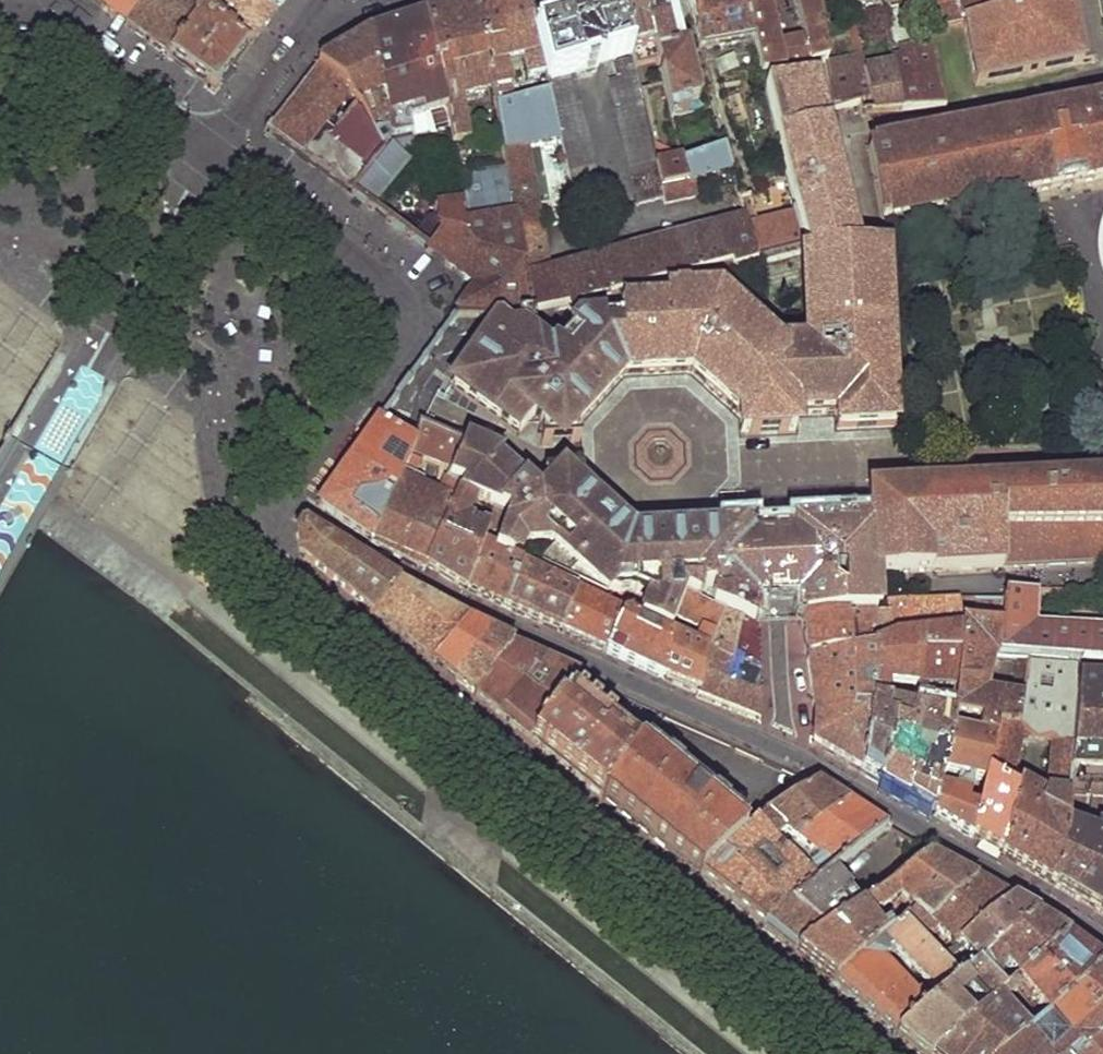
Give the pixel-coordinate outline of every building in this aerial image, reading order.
[(100,13),(110,0),(83,0),(100,13)] [(100,13),(103,16),(124,32),(150,0),(110,0),(100,13)] [(170,66),(198,24),(245,56),(264,31),(272,20),(260,0),(222,0),(204,15),(194,0),(150,0),(124,32),(147,49),(170,66)] [(272,20),(289,0),(260,0),(272,20)] [(445,107),(453,145),(470,142),(461,98),(492,92),(475,0),(449,9),(424,18),(445,107)] [(475,0),(492,92),(496,107),(513,102),(505,62),(522,58),(526,77),(543,73),(526,0),(476,0),(475,0)] [(606,211),(571,74),(629,56),(617,0),(526,0),(543,73),(547,90),(560,143),(578,218),(606,211)] [(632,65),(657,59),(642,0),(617,0),(629,56),(630,58),(632,65)] [(672,117),(697,110),(696,104),(697,104),(683,51),(681,51),(672,53),(660,5),(668,3),(679,0),(642,0),(657,59),(672,117)] [(747,16),(744,0),(721,0),(700,5),(689,7),(693,25),(747,16)] [(747,16),(753,40),(762,75),(827,62),(816,0),(794,0),(802,39),(779,45),(766,0),(744,0),(747,16)] [(839,4),(845,3),(848,14),(847,15),(856,60),(827,66),(832,111),(862,104),(860,94),(871,91),(866,71),(855,20),(850,0),(838,0),(839,4)] [(855,20),(866,18),(865,6),(880,1),(880,0),(850,0),(855,20)] [(925,14),(946,9),(944,0),(922,0),(925,14)] [(955,8),(946,9),(925,14),(930,30),(962,22),(1022,8),(1021,0),(953,0),(955,8)] [(1022,8),(962,22),(975,86),(1082,65),(1081,57),(1069,0),(1021,0),(1022,8)] [(668,3),(660,5),(672,53),(681,51),(668,3)] [(692,27),(698,50),(753,40),(747,16),(693,25),(692,27)] [(396,27),(368,36),(385,114),(420,106),(422,114),(445,107),(424,18),(396,27)] [(192,83),(214,99),(228,80),(245,56),(198,24),(170,66),(192,83)] [(355,107),(382,152),(391,142),(385,114),(368,36),(342,52),(317,67),(345,89),(348,94),(355,107)] [(904,110),(945,104),(933,49),(893,57),(894,65),(904,110)] [(662,196),(660,186),(655,161),(632,65),(630,58),(613,64),(616,77),(608,79),(635,203),(660,197),(662,196)] [(866,71),(871,91),(875,113),(904,110),(894,65),(866,71)] [(307,165),(349,196),(382,152),(355,107),(336,132),(325,124),(321,121),(345,89),(317,67),(305,82),(263,133),(307,165)] [(811,77),(765,89),(795,214),(804,245),(808,344),(778,345),(719,292),(713,267),(566,307),(566,309),(568,317),(558,324),(570,335),(549,358),(533,349),(532,316),(517,317),(517,329),(509,329),(499,319),(484,340),(451,386),(519,435),(532,422),(540,425),(540,429),(560,427),(578,426),(624,376),(690,373),(715,396),(740,418),(741,433),(748,432),(749,435),(759,435),(759,431),(777,430),(777,435),(788,434),(787,431),(795,430),(795,417),(815,416),(835,415),(836,430),(856,428),(856,426),(875,426),(875,428),(894,427),(886,250),(870,251),(870,248),(854,249),(844,250),(844,243),(851,236),(811,77)] [(348,94),(345,89),(321,121),(325,124),(348,94)] [(506,167),(532,316),(566,309),(566,307),(558,268),(544,271),(547,258),(526,150),(560,143),(547,90),(513,102),(496,107),(506,167)] [(867,150),(881,223),(1035,193),(1102,179),(1102,104),(867,150)] [(660,186),(662,196),(660,197),(661,201),(696,192),(693,181),(729,172),(723,150),(683,162),(686,180),(660,186)] [(686,180),(683,162),(681,157),(655,161),(660,186),(686,180)] [(472,287),(455,313),(457,318),(499,319),(517,317),(532,316),(506,167),(459,175),(462,201),(464,209),(464,242),(447,268),(460,278),(472,287)] [(743,219),(755,255),(804,245),(795,214),(758,223),(749,196),(738,198),(743,219)] [(425,252),(447,268),(464,242),(464,209),(462,201),(435,204),(435,227),(438,227),(437,233),(425,252)] [(755,255),(743,219),(558,268),(566,307),(713,267),(755,255)] [(854,249),(851,236),(844,243),(844,250),(854,249)] [(411,447),(378,420),(363,441),(350,461),(390,494),(411,447)] [(426,429),(417,425),(415,431),(461,450),(452,470),(447,483),(461,488),(458,496),(486,507),(493,510),(503,514),(492,551),(510,561),(516,546),(541,545),(543,564),(538,575),(576,592),(601,603),(605,594),(637,594),(653,601),(645,624),(670,635),(675,621),(685,598),(722,616),(752,631),(751,620),(751,599),(749,541),(749,534),(736,535),(736,531),(698,532),(629,536),(581,492),(578,489),(577,490),(563,490),(547,491),(546,490),(543,494),(537,501),(495,464),(499,459),(426,429)] [(579,443),(578,426),(560,427),(540,429),(541,446),(579,443)] [(390,494),(371,541),(398,556),(425,571),(428,565),(451,513),(458,496),(461,488),(447,483),(435,507),(413,496),(430,462),(452,470),(461,450),(415,431),(411,447),(390,494)] [(390,494),(350,461),(317,506),(320,509),(322,507),(371,541),(390,494)] [(542,475),(543,494),(546,490),(547,491),(563,490),(577,490),(578,489),(581,492),(580,473),(542,475)] [(872,494),(873,526),(875,576),(1011,569),(1010,537),(1102,532),(1102,480),(1036,484),(1008,486),(905,492),(872,494)] [(451,513),(428,565),(448,578),(467,591),(480,549),(487,530),(486,529),(493,510),(486,507),(479,526),(451,513)] [(808,530),(798,530),(798,539),(800,565),(801,596),(802,618),(802,621),(877,615),(875,576),(873,526),(859,526),(859,525),(808,527),(808,530)] [(398,586),(305,529),(301,529),(299,532),(296,535),(302,555),(300,558),(309,565),(310,563),(366,609),(366,612),(372,617),(376,615),(397,588),(398,586)] [(1011,569),(1050,567),(1049,545),(1067,544),(1068,566),(1102,564),(1102,532),(1010,537),(1011,569)] [(753,541),(749,541),(751,599),(755,599),(776,598),(801,596),(800,565),(798,539),(773,540),(753,541)] [(1067,544),(1049,545),(1050,567),(1068,566),(1067,544)] [(480,549),(467,591),(488,600),(509,609),(522,568),(510,561),(492,551),(480,549)] [(522,568),(509,609),(536,621),(563,634),(576,592),(538,575),(522,568)] [(416,599),(397,588),(376,615),(410,643),(435,609),(416,599)] [(1003,592),(1002,602),(997,657),(1027,660),(1080,664),(1102,665),(1102,628),(1036,625),(1037,591),(1003,592)] [(576,592),(563,634),(586,644),(607,653),(622,614),(601,603),(576,592)] [(670,635),(667,679),(683,686),(698,693),(708,655),(722,616),(685,598),(675,621),(702,633),(698,650),(670,635)] [(976,736),(993,741),(997,726),(1016,727),(1019,697),(987,692),(995,658),(997,657),(1002,602),(987,602),(984,624),(961,622),(957,653),(955,685),(953,715),(979,720),(976,736)] [(872,648),(861,773),(871,779),(880,784),(896,723),(909,727),(912,710),(886,707),(890,686),(915,690),(916,686),(922,653),(957,653),(961,622),(959,603),(893,605),(891,616),(891,630),(900,632),(899,627),(942,623),(943,632),(901,635),(890,637),(872,648)] [(451,618),(435,609),(410,643),(423,654),(437,665),(466,626),(451,618)] [(622,614),(607,653),(638,666),(667,679),(670,635),(645,624),(622,614)] [(877,615),(802,621),(807,659),(862,648),(860,632),(891,630),(891,616),(877,615)] [(708,655),(756,676),(756,653),(752,631),(722,616),(708,655)] [(477,632),(466,626),(437,665),(446,673),(455,681),(489,638),(477,632)] [(500,643),(489,638),(455,681),(466,688),(476,695),(510,649),(500,643)] [(862,648),(807,659),(814,715),(812,743),(837,759),(861,773),(872,648),(862,648)] [(577,678),(510,649),(476,695),(504,719),(531,742),(567,693),(577,678)] [(957,653),(922,653),(916,686),(955,685),(957,653)] [(708,655),(698,693),(696,698),(727,709),(757,720),(756,676),(708,655)] [(1019,697),(1016,727),(997,726),(993,741),(986,775),(1008,789),(1001,850),(1001,856),(1027,871),(1055,887),(1080,664),(1027,660),(1019,697)] [(1080,664),(1055,887),(1102,914),(1102,915),(1102,838),(1089,835),(1077,832),(1078,819),(1083,782),(1095,764),(1102,764),(1102,665),(1080,664)] [(638,749),(567,693),(531,742),(567,771),(602,800),(638,749)] [(896,723),(880,784),(895,792),(922,808),(933,814),(950,729),(952,719),(912,710),(909,727),(896,723)] [(950,729),(933,814),(947,822),(967,833),(973,837),(974,835),(978,810),(966,805),(973,779),(985,781),(986,775),(993,741),(976,736),(950,729)] [(1023,731),(1020,741),(1049,747),(1050,735),(1023,731)] [(670,776),(638,749),(602,800),(651,839),(700,877),(743,835),(699,799),(703,793),(676,771),(670,776)] [(978,810),(974,835),(988,843),(1001,850),(1008,789),(986,775),(985,781),(978,810)] [(1044,800),(1011,783),(1009,789),(1043,807),(1044,800)] [(761,816),(749,828),(768,844),(780,836),(792,846),(796,843),(846,805),(829,794),(815,785),(761,816)] [(864,816),(846,805),(796,843),(806,852),(832,872),(885,830),(864,816)] [(1091,822),(1078,819),(1077,832),(1089,835),(1091,822)] [(749,828),(743,835),(700,877),(763,929),(817,884),(768,844),(749,828)] [(930,858),(889,888),(916,912),(928,924),(973,883),(952,870),(930,858)] [(832,872),(817,884),(763,929),(796,957),(860,909),(832,872)] [(991,892),(973,883),(928,924),(916,912),(906,922),(924,942),(936,932),(953,949),(1010,903),(991,892)] [(860,909),(796,957),(832,985),(889,935),(884,930),(880,933),(869,920),(879,911),(870,902),(860,909)] [(1023,910),(1010,903),(953,949),(940,959),(962,983),(978,968),(996,953),(1035,920),(1038,918),(1023,910)] [(879,911),(895,930),(899,925),(884,908),(879,911)] [(1050,929),(1035,920),(996,953),(1020,981),(1066,939),(1050,929)] [(906,922),(899,925),(895,930),(889,935),(832,985),(896,1037),(962,983),(940,959),(924,942),(906,922)] [(1020,981),(1014,986),(1045,1021),(1047,1019),(1102,967),(1084,953),(1066,939),(1020,981)] [(1102,967),(1047,1019),(1076,1052),(1078,1053),(1088,1053),(1098,1045),(1102,1040),(1102,967)] [(896,1037),(918,1053),(938,1053),(995,1004),(1005,995),(978,968),(962,983),(896,1037)] [(938,1053),(1010,1053),(1017,1047),(1027,1039),(995,1004),(938,1053)] [(1098,1045),(1088,1053),(1102,1053),(1102,1051),(1098,1045)]
